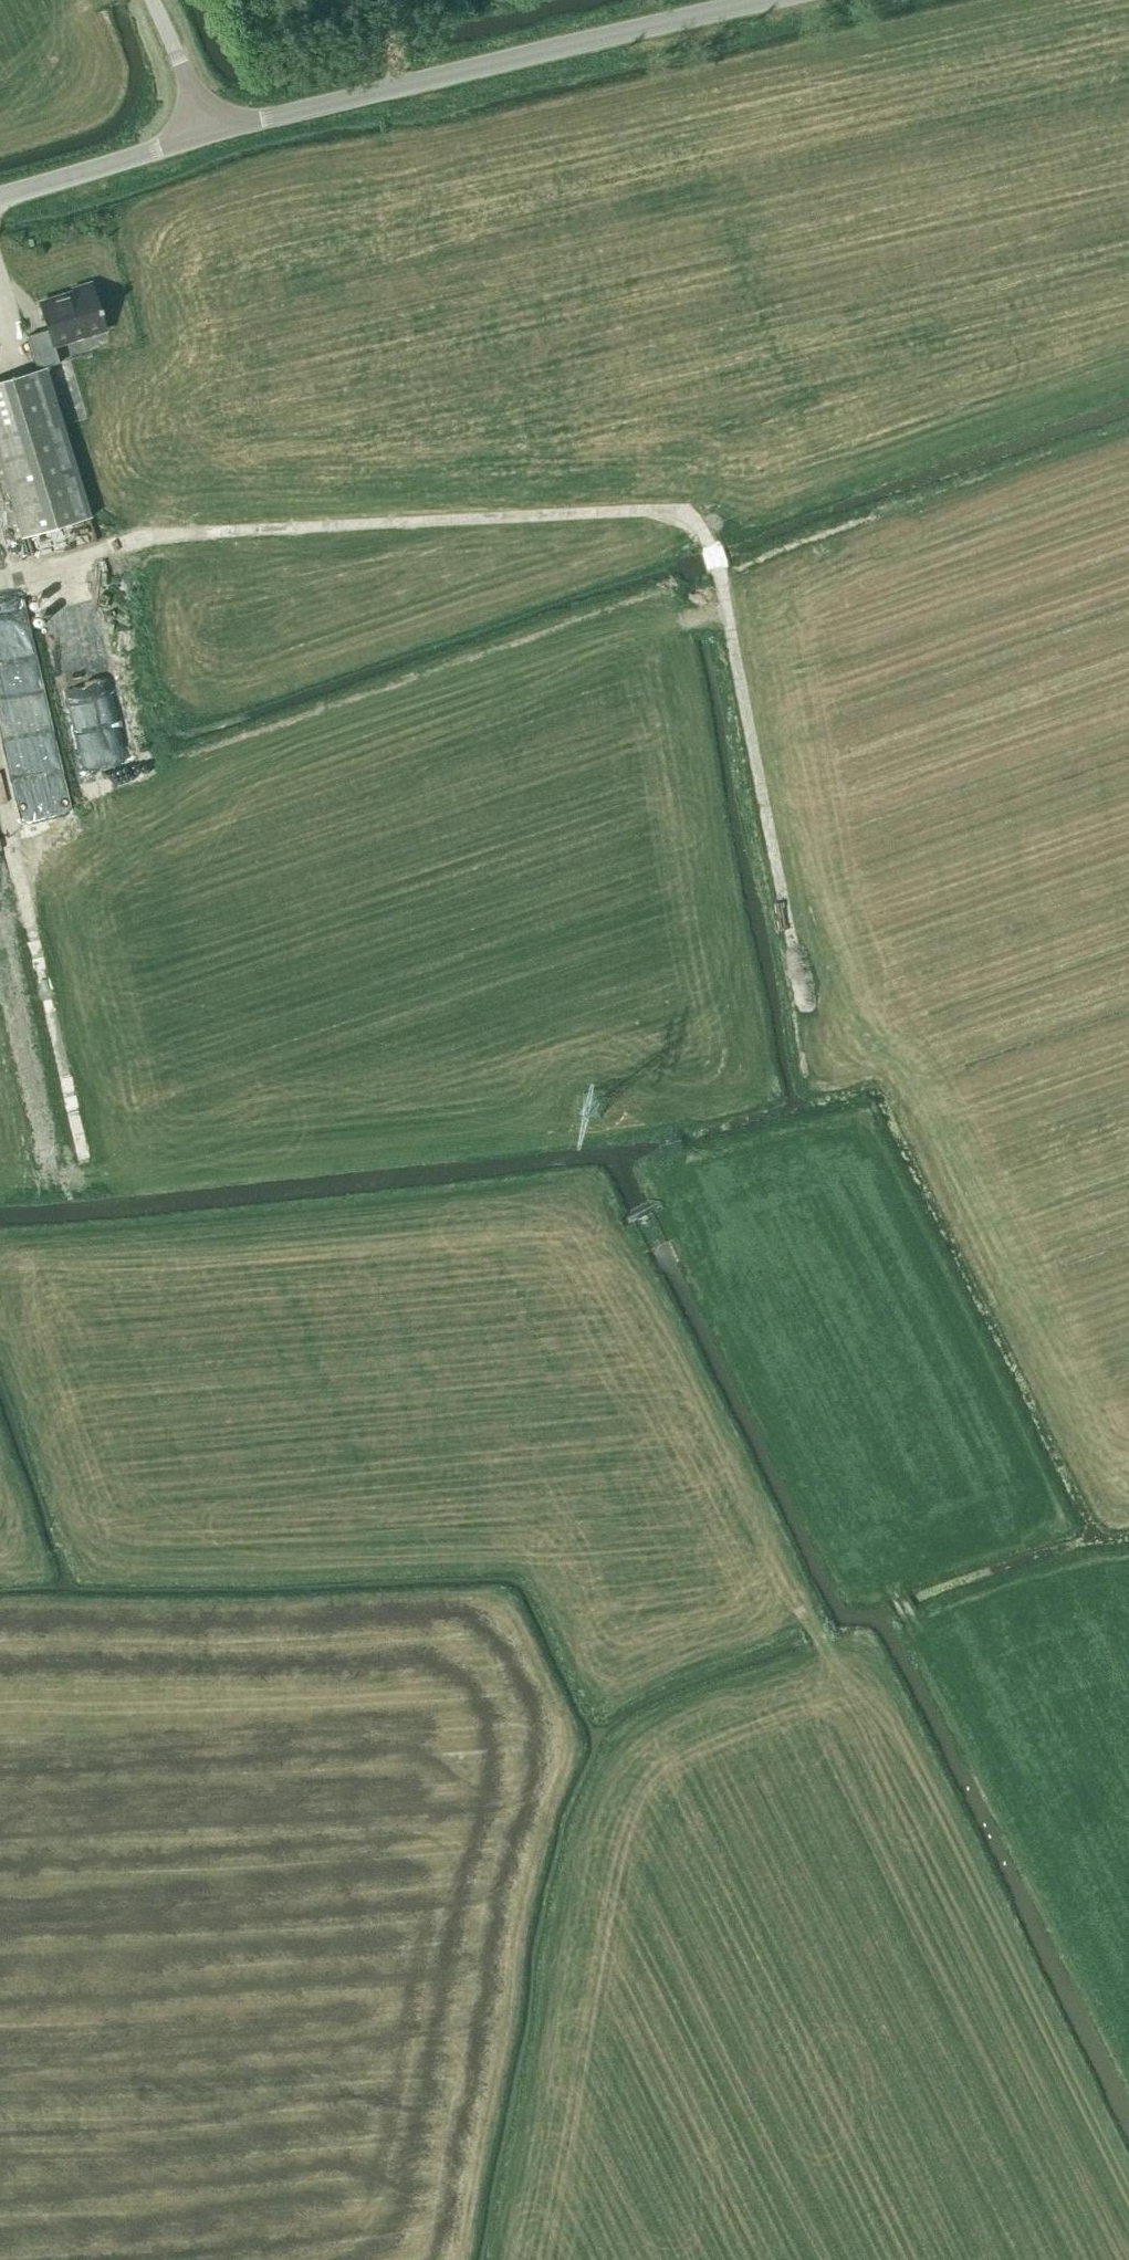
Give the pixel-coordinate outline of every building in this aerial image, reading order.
[(59,364),(53,345),(105,330),(91,284),(71,290),(72,293),(39,304),(47,330),(26,337),(36,371),(0,382),(0,468),(21,538),(90,518),(45,368),(59,364)]
